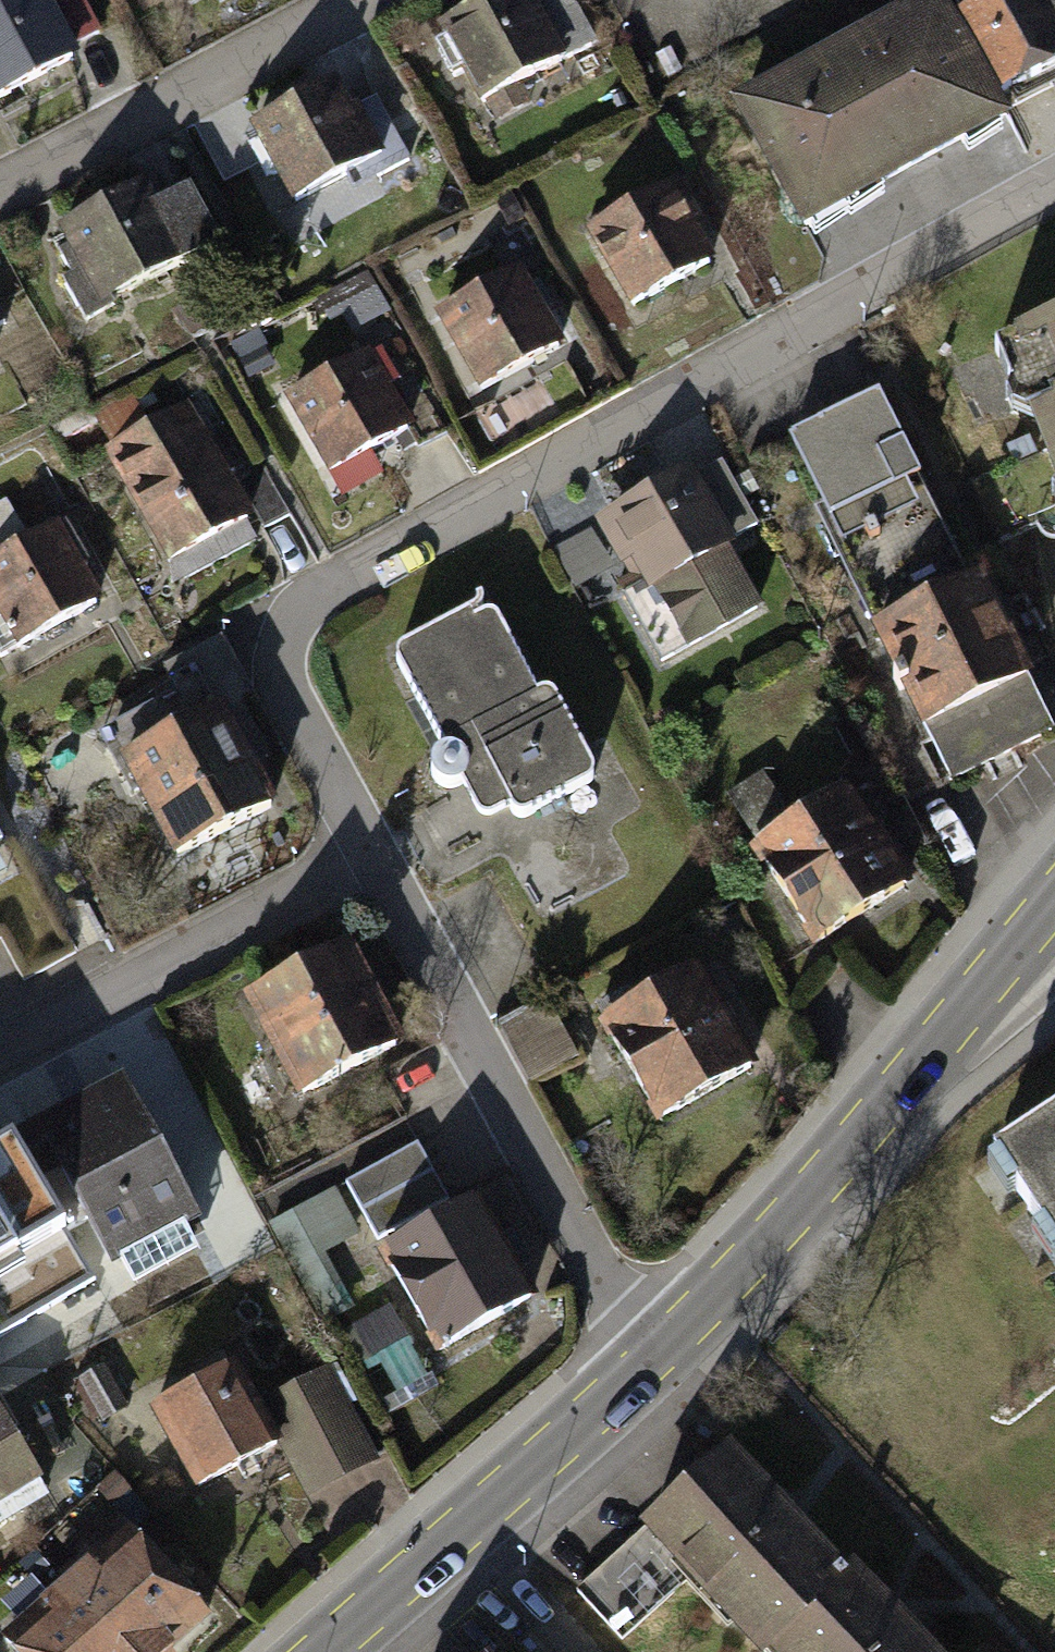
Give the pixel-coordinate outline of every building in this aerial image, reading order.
[(0,9),(0,84),(9,105),(91,65),(59,0),(19,0),(0,9)] [(455,38),(468,64),(495,117),(590,68),(555,0),(528,0),(455,38)] [(751,127),(810,239),(1054,112),(1054,0),(997,0),(836,84),(751,127)] [(361,85),(266,133),(280,164),(307,212),(402,164),(361,85)] [(189,178),(94,227),(106,248),(135,306),(230,257),(189,178)] [(698,195),(603,243),(644,322),(739,274),(709,219),(698,195)] [(549,271),(454,320),(495,399),(590,351),(559,294),(549,271)] [(403,352),(308,401),(349,480),(444,432),(413,375),(403,352)] [(1004,379),(1054,479),(1054,353),(1004,379)] [(799,448),(964,777),(999,760),(1054,731),(1054,683),(976,526),(909,393),(799,448)] [(198,566),(280,522),(260,488),(213,399),(131,443),(198,566)] [(705,474),(609,528),(688,671),(784,618),(705,474)] [(123,599),(109,574),(81,516),(0,556),(0,565),(38,641),(123,599)] [(568,550),(587,579),(620,558),(600,528),(568,550)] [(485,615),(398,661),(489,830),(576,783),(485,615)] [(238,699),(127,756),(172,844),(284,786),(265,751),(238,699)] [(882,791),(766,852),(820,955),(936,894),(882,791)] [(377,951),(263,1005),(310,1102),(423,1048),(401,1001),(377,951)] [(712,972),(608,1035),(658,1119),(763,1055),(712,972)] [(125,1083),(11,1142),(65,1231),(87,1219),(112,1259),(198,1214),(125,1083)] [(997,1154),(1000,1159),(988,1167),(1008,1197),(1018,1191),(1054,1248),(1045,1254),(1054,1270),(1054,1116),(997,1154)] [(95,1280),(65,1231),(11,1142),(0,1148),(0,1338),(95,1280)] [(281,1204),(296,1259),(363,1241),(348,1186),(281,1204)] [(485,1200),(379,1256),(432,1357),(538,1301),(485,1200)] [(239,1371),(161,1416),(211,1501),(288,1456),(239,1371)] [(385,1464),(337,1376),(268,1413),(316,1501),(385,1464)] [(0,1396),(0,1530),(69,1494),(13,1389),(0,1396)] [(766,1651),(966,1651),(938,1623),(841,1522),(775,1454),(671,1553),(766,1651)] [(23,1651),(200,1651),(228,1629),(155,1542),(23,1651)]
